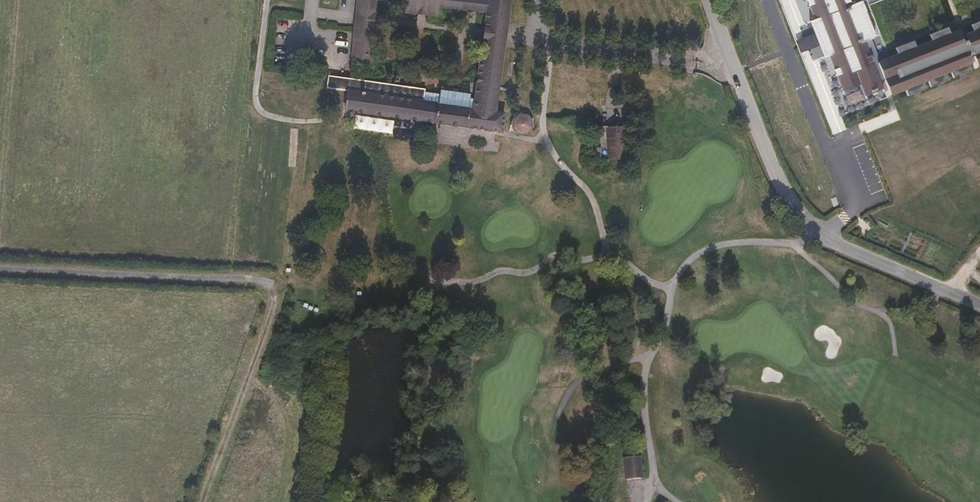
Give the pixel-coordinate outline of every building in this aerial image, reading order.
[(359,10),(380,12),(380,0),(360,0),(359,10)] [(511,22),(514,0),(395,0),(408,1),(408,10),(439,13),(439,5),(487,11),(486,24),(501,25),(501,22),(511,22)] [(967,37),(963,29),(880,61),(872,40),(879,37),(865,0),(859,0),(851,3),(850,0),(795,0),(811,40),(839,113),(975,60),(967,37)] [(377,31),(380,12),(359,10),(357,28),(373,30),(377,31)] [(496,49),(507,50),(511,22),(501,22),(501,25),(486,24),(482,41),(496,42),(496,49)] [(370,60),(373,30),(357,28),(354,58),(370,60)] [(967,37),(975,60),(979,69),(979,32),(967,37)] [(328,75),(326,85),(326,88),(348,91),(347,109),(503,132),(507,112),(498,110),(507,50),(496,49),(496,42),(482,41),(474,100),(469,100),(469,94),(441,90),(438,95),(426,93),(426,88),(328,75)] [(516,130),(522,133),(526,133),(530,129),(532,122),(529,115),(523,113),(517,116),(513,124),(516,130)] [(355,114),(354,128),(393,133),(394,119),(355,114)] [(609,125),(611,157),(627,156),(625,125),(609,125)] [(896,175),(907,167),(897,154),(886,162),(896,175)] [(872,172),(881,184),(893,176),(884,164),(872,172)] [(642,456),(623,456),(624,479),(643,478),(642,456)]
